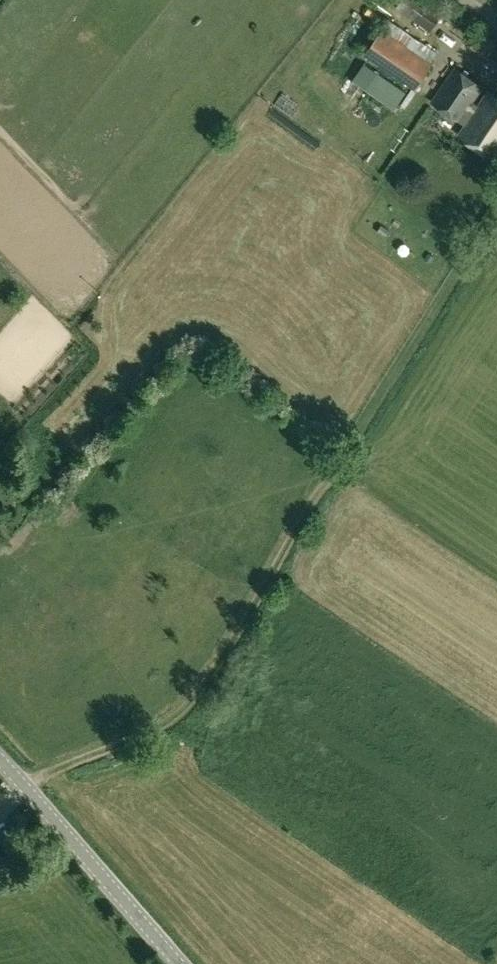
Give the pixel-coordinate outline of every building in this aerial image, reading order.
[(396,8),(431,32),(444,13),(426,0),(402,0),(396,8)] [(439,54),(446,44),(395,10),(389,20),(439,54)] [(415,88),(432,63),(382,30),(365,54),(415,88)] [(448,44),(443,58),(453,62),(458,47),(448,44)] [(479,109),(472,104),(483,87),(456,69),(434,102),(468,125),(461,135),(494,158),(496,153),(496,98),(490,93),(479,109)] [(406,91),(378,72),(367,88),(395,107),(406,91)]
